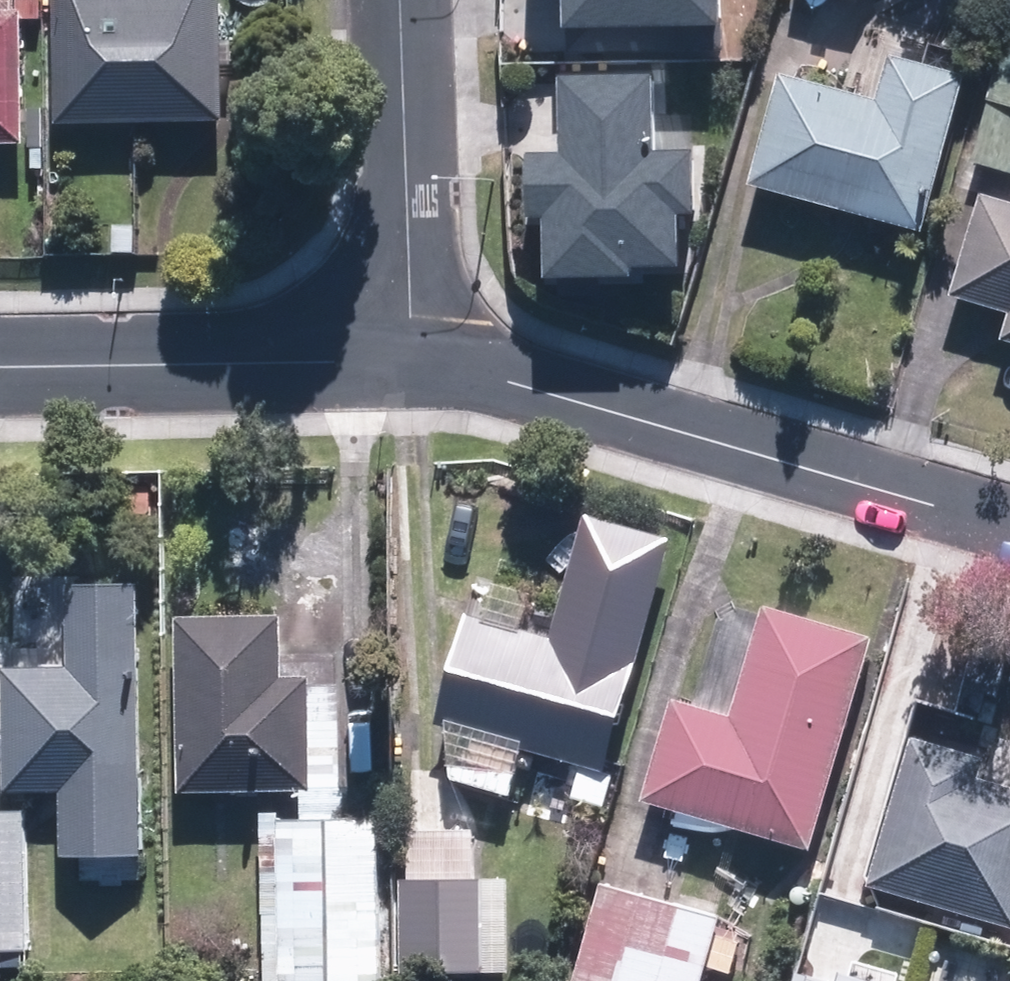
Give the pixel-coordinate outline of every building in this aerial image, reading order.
[(58,115),(217,110),(214,0),(55,0),(58,115)] [(562,27),(714,24),(714,0),(562,0),(562,27)] [(0,8),(0,131),(33,130),(31,8),(0,8)] [(980,159),(1009,167),(1009,56),(980,159)] [(783,73),(751,179),(918,228),(963,78),(892,57),(879,101),(783,73)] [(541,216),(543,278),(630,276),(630,270),(673,269),(672,215),(692,215),(691,152),(652,153),(650,75),(558,77),(559,154),(526,155),(527,216),(541,216)] [(994,192),(964,289),(1009,303),(1009,197),(994,192)] [(467,618),(438,720),(604,768),(670,543),(585,519),(549,641),(467,618)] [(154,848),(148,580),(79,582),(81,660),(14,661),(17,790),(75,789),(76,849),(154,848)] [(823,840),(882,635),(778,605),(745,718),(682,700),(655,792),(823,840)] [(288,613),(192,616),(197,783),(317,779),(314,680),(290,681),(288,613)] [(881,880),(1009,917),(1009,781),(987,774),(992,756),(923,736),(881,880)] [(0,810),(0,958),(39,957),(34,809),(0,810)] [(281,828),(287,980),(379,980),(373,825),(281,828)] [(478,882),(399,882),(400,974),(479,974),(478,882)] [(727,914),(612,882),(584,980),(708,980),(727,914)] [(879,919),(829,904),(806,980),(861,980),(879,919)]
